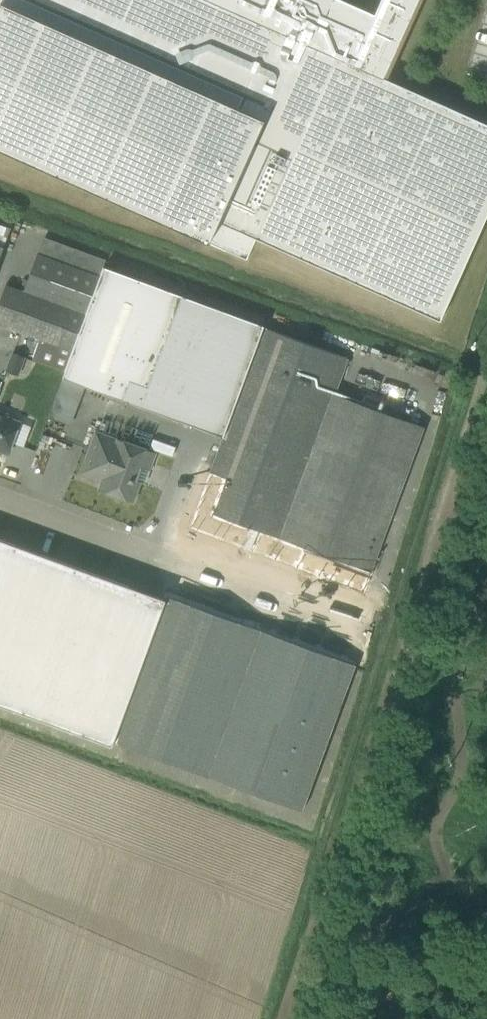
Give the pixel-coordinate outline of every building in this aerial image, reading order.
[(246,260),(256,238),(440,321),(486,215),(486,124),(384,78),(418,0),(382,0),(375,15),(340,0),(0,0),(0,150),(246,260)] [(10,228),(0,225),(0,257),(10,228)] [(35,259),(23,292),(6,285),(0,300),(0,326),(39,340),(32,359),(65,371),(98,282),(35,259)] [(223,437),(263,327),(263,326),(103,267),(98,282),(65,371),(57,393),(79,401),(84,386),(121,399),(120,403),(163,419),(164,415),(223,437)] [(251,550),(258,531),(300,546),(293,565),(363,591),(370,572),(423,427),(334,394),(347,358),(263,327),(223,437),(196,509),(189,527),(251,550)] [(5,370),(18,375),(26,357),(13,352),(5,370)] [(8,454),(14,435),(19,422),(5,417),(6,415),(0,412),(0,451),(8,454)] [(80,473),(101,481),(98,490),(107,493),(132,502),(139,484),(145,469),(148,470),(155,453),(117,439),(117,440),(95,432),(87,455),(80,473)] [(354,665),(258,629),(167,596),(165,600),(0,539),(0,705),(112,746),(113,742),(301,810),(354,665)]
